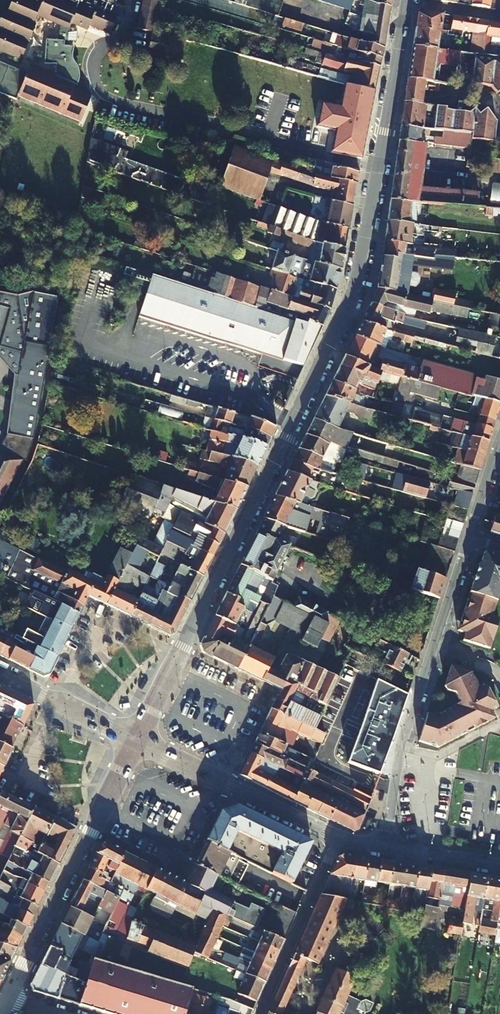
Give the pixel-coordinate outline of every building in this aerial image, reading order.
[(86,28),(88,24),(109,33),(121,4),(115,2),(115,0),(11,0),(7,10),(3,8),(0,16),(0,49),(20,57),(34,22),(32,21),(36,13),(59,23),(58,38),(45,37),(44,61),(55,62),(54,73),(29,63),(26,71),(0,60),(0,91),(16,97),(18,93),(80,119),(91,94),(73,86),(74,82),(76,83),(78,73),(77,67),(73,57),(73,45),(67,45),(68,26),(70,22),(86,28)] [(233,2),(239,4),(275,15),(279,16),(283,3),(274,0),(234,0),(233,2)] [(347,6),(346,8),(349,9),(353,0),(327,0),(347,6)] [(387,23),(390,7),(367,0),(364,0),(361,16),(387,23)] [(489,8),(490,0),(471,0),(471,4),(470,5),(489,8)] [(428,32),(439,34),(441,24),(442,13),(422,10),(418,13),(416,28),(428,30),(428,32)] [(383,48),(369,44),(279,16),(275,15),(271,26),(331,45),(345,49),(380,56),(381,57),(383,48)] [(472,38),(469,52),(475,53),(483,54),(487,21),(452,15),(451,26),(449,35),(472,38)] [(361,16),(359,31),(370,35),(369,44),(383,48),(387,23),(361,16)] [(489,55),(492,38),(499,39),(499,23),(487,21),(483,54),(489,55)] [(449,35),(451,26),(441,24),(439,34),(449,35)] [(460,51),(460,47),(438,44),(439,34),(428,32),(428,30),(416,28),(413,46),(438,49),(460,51)] [(345,49),(331,45),(330,52),(342,55),(341,58),(378,66),(379,66),(381,57),(380,56),(345,49)] [(462,52),(460,51),(438,49),(413,46),(408,79),(421,81),(426,82),(446,85),(458,66),(460,66),(462,52)] [(489,55),(483,54),(475,53),(472,83),(491,85),(498,94),(499,92),(499,57),(489,55)] [(341,58),(324,54),(322,64),(354,73),(351,84),(373,90),(374,90),(379,66),(378,66),(341,58)] [(300,71),(297,80),(313,84),(316,75),(300,71)] [(424,94),(426,82),(421,81),(408,79),(406,91),(424,94)] [(340,107),(321,103),(316,127),(336,130),(330,153),(361,158),(374,90),(373,90),(351,84),(344,83),(340,107)] [(424,94),(406,91),(405,96),(404,102),(422,105),(423,98),(424,94)] [(426,105),(422,105),(404,102),(402,114),(404,114),(424,117),(426,105)] [(444,108),(436,107),(435,118),(433,130),(435,130),(471,135),(470,141),(493,144),(496,122),(486,110),(480,114),(476,109),(470,113),(448,110),(444,108)] [(402,125),(421,128),(423,128),(424,117),(404,114),(402,114),(401,125),(402,125)] [(419,144),(421,128),(402,125),(401,125),(398,141),(400,141),(419,144)] [(434,138),(433,144),(464,147),(469,144),(470,141),(471,135),(435,130),(434,138)] [(287,137),(318,147),(318,146),(288,136),(287,137)] [(85,162),(179,194),(184,180),(116,156),(118,148),(89,137),(85,162)] [(398,141),(390,200),(391,200),(420,202),(429,203),(473,207),(473,205),(474,197),(476,198),(477,198),(478,193),(420,188),(426,145),(419,144),(400,141),(398,141)] [(269,171),(273,159),(233,145),(227,162),(219,185),(259,200),(269,171)] [(295,167),(273,159),(269,171),(295,180),(294,181),(310,187),(334,193),(332,200),(351,205),(355,184),(321,176),(295,167)] [(324,166),(298,159),(295,167),(321,176),(355,184),(357,173),(334,167),(324,166)] [(467,186),(478,188),(480,171),(469,168),(467,186)] [(188,185),(184,196),(204,202),(207,192),(188,185)] [(332,200),(325,198),(322,206),(328,209),(326,223),(347,228),(351,205),(332,200)] [(388,221),(415,224),(417,217),(419,213),(420,202),(391,200),(390,200),(387,221),(388,221)] [(326,223),(319,221),(301,215),(267,203),(260,222),(319,242),(342,248),(344,248),(347,228),(326,223)] [(260,222),(251,219),(249,226),(309,247),(307,259),(340,270),(340,268),(344,248),(342,248),(319,242),(260,222)] [(434,256),(453,257),(454,250),(422,246),(423,239),(422,238),(423,230),(438,231),(439,227),(427,225),(415,224),(388,221),(387,221),(384,241),(385,241),(405,244),(413,245),(412,256),(412,257),(433,260),(434,256)] [(460,230),(459,241),(499,245),(499,234),(460,230)] [(404,254),(405,244),(385,241),(384,241),(381,257),(383,257),(411,261),(412,257),(412,256),(404,254)] [(270,269),(287,274),(293,255),(276,250),(270,269)] [(378,289),(406,295),(411,267),(432,268),(433,260),(412,257),(411,261),(383,257),(381,257),(377,289),(378,289)] [(303,258),(297,277),(302,279),(334,289),(340,270),(307,259),(303,258)] [(151,274),(124,266),(122,273),(148,281),(137,315),(211,338),(243,347),(261,353),(302,367),(320,326),(307,321),(306,323),(283,316),(263,309),(206,291),(151,274)] [(206,291),(263,309),(265,302),(286,309),(283,316),(306,323),(307,321),(320,326),(329,309),(268,290),(233,278),(232,278),(215,272),(214,278),(210,277),(206,291)] [(302,279),(297,277),(287,274),(285,281),(272,277),(268,290),(329,309),(334,289),(302,279)] [(371,304),(382,308),(385,302),(403,307),(429,313),(431,301),(406,295),(378,289),(377,289),(369,304),(371,304)] [(462,307),(464,300),(455,298),(456,294),(435,290),(433,301),(462,307)] [(0,342),(0,359),(13,375),(18,375),(24,340),(16,295),(0,292),(0,305),(9,308),(0,342)] [(404,314),(382,308),(371,304),(369,304),(361,322),(362,322),(386,330),(391,331),(394,322),(423,329),(425,321),(403,316),(404,314)] [(9,308),(0,305),(0,342),(9,308)] [(381,346),(384,347),(387,340),(390,340),(391,338),(412,343),(413,337),(391,331),(386,330),(362,322),(361,322),(354,335),(356,336),(381,346)] [(450,327),(445,344),(499,359),(499,340),(450,327)] [(379,370),(382,360),(376,357),(381,346),(356,336),(354,335),(344,356),(345,356),(379,370)] [(0,447),(0,453),(22,459),(25,460),(31,442),(49,345),(24,340),(18,375),(13,375),(7,433),(0,447)] [(302,367),(261,353),(257,365),(297,377),(302,367)] [(405,366),(382,360),(379,370),(345,356),(344,356),(338,367),(340,368),(377,384),(379,380),(398,384),(402,376),(405,367),(405,366)] [(419,369),(416,380),(440,387),(458,392),(470,395),(474,377),(483,379),(484,375),(422,358),(421,362),(420,363),(419,369)] [(416,369),(405,366),(405,367),(402,376),(416,380),(419,369),(416,369)] [(374,390),(377,384),(340,368),(338,367),(331,382),(332,382),(354,391),(357,384),(374,390)] [(474,377),(470,395),(471,395),(472,396),(478,397),(499,403),(499,380),(484,375),(483,379),(474,377)] [(436,398),(440,387),(416,380),(402,376),(398,384),(395,396),(408,400),(410,393),(436,398)] [(332,382),(331,382),(324,396),(326,396),(373,409),(390,414),(392,405),(393,403),(376,398),(375,403),(366,400),(367,396),(354,391),(332,382)] [(188,422),(191,412),(100,386),(98,396),(188,422)] [(370,421),(373,409),(326,396),(324,396),(313,419),(314,419),(338,429),(346,413),(354,415),(356,417),(370,421)] [(499,408),(499,403),(478,397),(472,396),(469,408),(478,410),(477,416),(493,420),(495,421),(499,408)] [(204,416),(205,416),(243,427),(269,437),(273,427),(252,418),(207,405),(204,416)] [(399,416),(401,417),(403,408),(392,405),(390,414),(399,416)] [(401,417),(411,420),(414,408),(414,407),(404,405),(403,408),(401,417)] [(442,415),(414,408),(411,420),(431,425),(439,427),(442,415)] [(442,415),(439,427),(440,428),(450,430),(453,418),(442,415)] [(202,426),(205,427),(239,437),(264,446),(266,443),(269,437),(243,427),(205,416),(202,426)] [(330,443),(337,446),(345,449),(346,447),(352,433),(338,429),(314,419),(313,419),(305,435),(306,435),(329,445),(330,443)] [(491,429),(467,422),(463,434),(487,441),(488,441),(492,429),(491,429)] [(236,445),(230,457),(256,465),(264,446),(239,437),(205,427),(202,437),(236,445)] [(482,456),(483,457),(488,441),(487,441),(463,434),(459,449),(466,451),(482,456)] [(336,450),(337,446),(330,443),(329,445),(306,435),(305,435),(298,449),(323,458),(335,462),(341,463),(342,458),(344,453),(336,450)] [(396,446),(381,442),(379,451),(393,455),(396,446)] [(323,458),(298,449),(292,460),(321,470),(332,473),(335,462),(323,458)] [(230,457),(209,451),(207,460),(226,466),(224,470),(219,479),(246,487),(256,465),(230,457)] [(479,471),(483,457),(482,456),(466,451),(463,466),(478,470),(479,471)] [(22,459),(0,453),(0,502),(22,459)] [(287,470),(309,480),(309,479),(358,490),(358,492),(361,492),(363,489),(384,496),(387,488),(353,479),(332,473),(321,470),(292,460),(287,470)] [(478,470),(463,466),(458,479),(473,484),(475,484),(479,471),(478,470)] [(188,469),(186,475),(217,490),(212,502),(235,510),(246,487),(219,479),(201,473),(195,472),(188,469)] [(304,505),(310,506),(312,502),(315,501),(318,494),(317,490),(320,483),(311,481),(309,480),(287,470),(274,495),(304,505)] [(392,489),(425,498),(429,482),(397,474),(392,489)] [(161,517),(164,518),(174,522),(171,528),(189,537),(192,531),(217,544),(235,510),(212,502),(181,492),(130,475),(118,503),(149,515),(153,509),(156,510),(163,512),(161,517)] [(473,484),(458,479),(451,477),(448,487),(459,490),(470,493),(472,493),(475,484),(473,484)] [(459,490),(457,499),(469,502),(472,493),(470,493),(459,490)] [(304,505),(274,495),(270,505),(290,513),(291,510),(296,512),(296,511),(299,513),(301,514),(301,513),(302,513),(304,505)] [(469,502),(457,499),(455,506),(467,509),(469,502)] [(310,506),(304,505),(302,513),(301,513),(301,514),(299,513),(296,511),(296,512),(291,510),(290,513),(291,513),(289,517),(285,515),(283,520),(274,516),(272,517),(266,516),(265,515),(263,518),(285,526),(304,532),(309,518),(345,529),(349,519),(310,506)] [(290,513),(270,505),(265,515),(266,516),(272,517),(274,516),(283,520),(285,515),(289,517),(291,513),(290,513)] [(462,524),(465,515),(449,511),(446,519),(461,523),(462,524)] [(499,536),(499,512),(497,518),(494,517),(489,532),(499,536)] [(446,519),(436,516),(430,533),(424,531),(421,542),(430,545),(437,547),(438,546),(442,533),(443,527),(446,521),(446,519)] [(174,522),(164,518),(152,543),(139,538),(135,545),(146,550),(158,556),(159,553),(165,540),(170,531),(171,528),(174,522)] [(263,518),(256,533),(290,546),(293,547),(296,538),(282,533),(285,526),(263,518)] [(460,532),(462,524),(461,523),(446,519),(446,521),(443,527),(445,528),(458,532),(460,532)] [(443,527),(442,533),(443,534),(456,538),(457,539),(460,532),(458,532),(445,528),(443,527)] [(165,540),(186,549),(188,544),(212,555),(217,544),(192,531),(189,537),(188,539),(170,531),(165,540)] [(256,533),(240,564),(241,565),(262,576),(262,575),(265,569),(275,575),(290,546),(256,533)] [(452,552),(453,552),(457,539),(456,538),(443,534),(442,533),(438,546),(437,547),(452,552)] [(12,567),(6,577),(33,590),(42,595),(51,600),(78,613),(82,604),(71,598),(75,590),(60,583),(60,584),(32,571),(37,558),(21,550),(0,540),(0,561),(12,567)] [(179,562),(186,549),(165,540),(159,553),(179,562)] [(188,544),(186,549),(179,562),(179,564),(200,574),(201,575),(212,555),(188,544)] [(144,584),(148,575),(137,570),(146,550),(135,545),(131,553),(105,604),(128,615),(144,584)] [(445,578),(453,552),(452,552),(437,547),(430,545),(422,571),(444,578),(445,578)] [(119,547),(103,578),(93,598),(105,604),(131,553),(119,547)] [(482,553),(475,576),(480,578),(486,558),(499,563),(499,559),(482,553)] [(71,598),(82,604),(87,595),(93,598),(103,578),(91,573),(88,579),(66,569),(65,571),(37,558),(32,571),(60,584),(60,583),(75,590),(71,598)] [(465,633),(462,641),(488,649),(497,620),(491,618),(499,589),(499,563),(486,558),(480,578),(475,576),(473,576),(467,593),(471,594),(469,600),(465,599),(460,616),(469,619),(465,633)] [(382,574),(395,578),(399,563),(387,559),(382,574)] [(164,566),(155,561),(151,570),(160,574),(164,566)] [(189,600),(201,575),(200,574),(179,564),(176,571),(186,577),(181,586),(171,582),(169,585),(166,592),(176,596),(177,594),(189,600)] [(241,565),(240,564),(230,583),(232,584),(254,596),(264,577),(262,575),(262,576),(241,565)] [(442,588),(445,578),(444,578),(422,571),(419,569),(416,569),(409,589),(412,589),(437,599),(438,599),(442,588)] [(395,578),(382,574),(380,578),(393,582),(395,578)] [(128,615),(148,625),(155,610),(152,609),(165,583),(158,580),(153,589),(144,584),(128,615)] [(155,610),(148,625),(168,635),(172,633),(189,600),(177,594),(176,596),(166,592),(169,585),(165,583),(152,609),(155,610)] [(232,584),(230,583),(225,593),(227,594),(238,600),(236,605),(245,609),(249,601),(257,606),(258,604),(259,602),(260,599),(254,596),(232,584)] [(279,588),(273,585),(265,601),(260,599),(259,602),(268,606),(269,606),(273,598),(274,597),(279,588)] [(42,595),(33,590),(30,598),(41,604),(37,613),(43,616),(69,630),(78,613),(51,600),(42,595)] [(251,613),(245,609),(236,605),(238,600),(227,594),(225,593),(214,615),(215,616),(227,622),(229,617),(237,621),(245,625),(246,626),(253,614),(251,613)] [(295,608),(297,608),(323,621),(327,614),(328,613),(301,597),(295,607),(295,608)] [(268,668),(273,657),(256,648),(266,626),(272,628),(275,621),(287,628),(297,608),(295,608),(295,607),(273,598),(269,606),(238,668),(237,669),(262,681),(262,680),(268,668)] [(203,653),(237,669),(238,668),(269,606),(268,606),(259,602),(258,604),(257,606),(253,614),(246,626),(244,630),(239,639),(233,637),(227,647),(205,637),(204,636),(199,644),(203,653)] [(323,621),(297,608),(287,628),(304,636),(302,641),(316,648),(321,638),(329,642),(340,620),(331,616),(327,614),(323,621)] [(235,626),(237,621),(229,617),(227,622),(215,616),(214,615),(204,636),(205,637),(227,647),(233,637),(239,639),(244,630),(235,626)] [(69,630),(43,616),(35,634),(26,629),(21,639),(56,656),(69,630)] [(469,619),(460,616),(455,630),(465,633),(469,619)] [(7,659),(16,640),(7,636),(0,651),(0,656),(7,659)] [(56,656),(21,639),(18,637),(16,640),(7,659),(41,676),(48,673),(56,656)] [(399,673),(409,655),(379,640),(375,648),(386,655),(382,664),(399,673)] [(326,703),(338,677),(290,654),(285,657),(277,672),(268,668),(262,680),(262,681),(280,690),(282,691),(289,678),(295,681),(294,683),(323,697),(321,702),(325,704),(326,703)] [(470,724),(473,730),(494,719),(490,711),(497,708),(491,696),(484,683),(477,686),(469,673),(450,666),(444,686),(446,691),(454,693),(460,704),(435,717),(427,714),(418,742),(437,749),(466,734),(463,728),(470,724)] [(280,690),(271,708),(273,709),(314,729),(320,717),(300,707),(306,696),(321,702),(323,697),(294,683),(295,681),(289,678),(282,691),(280,690)] [(377,681),(348,763),(378,774),(406,696),(377,681)] [(23,726),(33,705),(0,688),(0,715),(23,726)] [(261,733),(279,742),(285,730),(318,746),(324,734),(314,729),(273,709),(271,708),(259,733),(261,733)] [(12,749),(23,726),(0,715),(0,743),(12,749)] [(466,734),(473,730),(470,724),(463,728),(466,734)] [(286,745),(279,742),(261,733),(259,733),(254,743),(256,743),(281,756),(286,747),(286,745)] [(0,743),(0,766),(3,767),(12,749),(0,743)] [(306,768),(295,763),(281,756),(256,743),(254,743),(249,753),(250,754),(263,760),(264,758),(287,770),(294,774),(304,779),(313,784),(328,791),(341,797),(345,789),(345,787),(306,768)] [(250,754),(249,753),(238,775),(265,788),(265,787),(271,777),(282,781),(287,772),(287,770),(264,758),(263,760),(250,754)] [(311,759),(299,753),(295,763),(306,768),(311,759)] [(265,788),(292,802),(293,800),(302,784),(303,780),(304,779),(294,774),(288,784),(282,781),(271,777),(265,787),(265,788)] [(292,802),(302,806),(303,805),(311,788),(302,784),(293,800),(292,802)] [(345,789),(341,797),(354,804),(364,809),(366,810),(370,799),(368,799),(345,787),(345,789)] [(302,806),(317,814),(317,812),(326,796),(311,788),(303,805),(302,806)] [(2,871),(6,862),(10,853),(14,846),(34,808),(1,791),(0,792),(0,793),(0,874),(2,871)] [(317,812),(317,814),(329,820),(330,819),(338,802),(326,796),(317,812)] [(330,819),(329,820),(342,827),(343,825),(352,809),(353,805),(354,804),(341,797),(338,802),(330,819)] [(206,842),(225,851),(235,832),(283,856),(274,875),(292,884),(311,844),(235,807),(218,814),(204,841),(206,842)] [(16,847),(24,850),(31,854),(32,851),(35,853),(41,842),(33,839),(37,831),(45,835),(55,818),(34,808),(14,846),(16,847)] [(358,830),(364,815),(352,809),(343,825),(342,827),(353,832),(358,830)] [(55,818),(45,835),(48,837),(44,844),(41,842),(35,853),(58,865),(76,828),(55,818)] [(240,858),(225,851),(206,842),(204,841),(193,863),(195,864),(214,873),(225,879),(228,881),(240,858)] [(110,883),(110,882),(123,854),(124,852),(105,843),(99,845),(95,854),(96,855),(108,861),(103,873),(102,874),(103,875),(101,879),(110,883)] [(31,854),(24,850),(20,858),(10,853),(6,862),(49,883),(58,865),(35,853),(32,851),(31,854)] [(123,854),(110,882),(123,889),(119,898),(108,922),(104,930),(102,934),(113,939),(133,897),(134,896),(139,887),(146,891),(156,870),(156,869),(124,852),(123,854)] [(96,855),(95,854),(88,867),(90,868),(102,874),(103,873),(108,861),(96,855)] [(349,899),(350,892),(352,879),(355,858),(355,857),(344,855),(338,857),(321,895),(346,899),(346,901),(348,901),(349,899)] [(367,858),(355,857),(355,858),(352,879),(364,881),(367,860),(367,858)] [(364,881),(376,883),(380,862),(380,860),(367,858),(367,860),(364,881)] [(380,862),(376,883),(389,885),(393,864),(393,862),(380,860),(380,862)] [(6,862),(2,871),(11,875),(27,881),(26,883),(44,892),(49,883),(6,862)] [(389,885),(402,887),(405,866),(406,864),(393,862),(393,864),(389,885)] [(247,909),(217,895),(225,879),(214,873),(193,863),(183,882),(185,884),(205,894),(200,904),(225,917),(225,915),(231,918),(255,929),(264,910),(250,904),(247,909)] [(409,888),(414,889),(417,867),(417,866),(406,864),(405,866),(402,887),(409,888)] [(431,870),(432,868),(417,866),(417,867),(414,889),(413,898),(425,900),(425,898),(426,891),(428,891),(431,870)] [(82,879),(106,891),(119,898),(123,889),(110,882),(110,883),(101,879),(103,875),(102,874),(90,868),(88,867),(82,879)] [(444,870),(432,868),(431,870),(428,891),(426,891),(425,898),(440,900),(444,872),(444,870)] [(156,870),(146,891),(155,895),(154,898),(166,904),(168,901),(206,920),(194,947),(182,943),(185,937),(176,933),(173,939),(135,923),(138,915),(134,914),(131,919),(125,943),(125,944),(185,968),(186,969),(193,953),(205,958),(207,958),(212,947),(216,937),(221,926),(225,917),(200,904),(205,894),(185,884),(183,882),(156,869),(156,870)] [(451,905),(451,904),(453,893),(460,894),(461,888),(468,889),(471,874),(461,873),(444,870),(444,872),(440,900),(438,907),(447,908),(451,905)] [(18,887),(23,889),(22,891),(40,900),(44,892),(26,883),(27,881),(11,875),(2,871),(0,874),(0,883),(7,886),(10,879),(18,883),(17,886),(18,887)] [(472,925),(474,909),(476,898),(483,899),(487,879),(487,877),(471,874),(468,889),(465,906),(463,921),(462,923),(463,923),(472,925)] [(487,877),(487,879),(483,899),(493,901),(492,911),(499,912),(499,908),(499,907),(499,879),(487,877)] [(102,900),(106,891),(82,879),(69,907),(81,913),(91,895),(102,900)] [(23,889),(18,887),(14,896),(37,907),(40,900),(22,891),(23,889)] [(409,888),(402,887),(400,902),(399,903),(403,903),(403,901),(406,901),(409,888)] [(451,904),(465,906),(468,889),(461,888),(460,894),(453,893),(451,904)] [(102,900),(99,907),(107,911),(103,919),(108,922),(119,898),(106,891),(102,900)] [(361,902),(362,891),(360,891),(359,894),(350,892),(349,899),(348,901),(360,903),(361,902)] [(373,904),(374,897),(366,896),(366,892),(362,891),(361,902),(360,903),(373,905),(373,904)] [(6,894),(3,901),(33,915),(37,907),(14,896),(13,898),(6,894)] [(282,1012),(306,960),(317,965),(346,901),(346,899),(321,895),(319,895),(293,954),(293,955),(271,1004),(280,1007),(277,1013),(287,1013),(282,1012)] [(386,906),(387,900),(378,898),(378,896),(374,895),(374,897),(373,904),(373,905),(375,905),(386,907),(386,906)] [(399,903),(400,902),(391,901),(391,897),(388,897),(387,900),(386,906),(386,907),(386,909),(398,911),(398,910),(399,903)] [(481,911),(483,899),(476,898),(474,909),(481,911)] [(9,918),(27,927),(33,915),(3,901),(0,900),(0,913),(9,918)] [(411,914),(422,915),(423,916),(424,908),(412,905),(411,912),(411,914)] [(424,906),(424,908),(423,916),(422,915),(421,917),(419,928),(435,930),(438,908),(425,906),(424,906)] [(60,924),(98,942),(102,934),(104,930),(99,927),(97,930),(90,926),(93,919),(81,913),(69,907),(60,924)] [(282,941),(284,941),(295,915),(294,914),(281,907),(268,934),(282,941)] [(9,918),(8,920),(6,924),(0,921),(0,933),(21,940),(27,927),(9,918)] [(255,929),(231,918),(229,922),(253,933),(250,939),(278,951),(279,952),(284,941),(282,941),(268,934),(255,929)] [(462,923),(463,921),(450,919),(449,921),(444,920),(442,931),(461,935),(463,923),(462,923)] [(104,945),(98,942),(60,924),(49,945),(51,946),(62,952),(59,957),(71,962),(78,949),(95,957),(94,960),(99,961),(99,960),(104,945)] [(495,936),(496,929),(479,926),(478,932),(495,936)] [(16,948),(21,940),(0,933),(0,944),(16,948)] [(99,961),(122,968),(125,958),(115,954),(119,942),(113,939),(102,934),(98,942),(104,945),(99,960),(99,961)] [(278,951),(250,939),(248,938),(243,949),(273,962),(274,963),(279,952),(278,951)] [(16,948),(0,944),(0,957),(10,961),(16,948)] [(71,967),(73,963),(71,962),(59,957),(62,952),(51,946),(49,945),(40,964),(41,965),(64,974),(65,976),(84,983),(85,983),(89,970),(88,969),(84,968),(83,972),(71,967)] [(268,972),(270,973),(274,963),(273,962),(243,949),(239,959),(241,960),(268,972)] [(365,954),(356,950),(349,967),(358,970),(365,954)] [(0,981),(10,961),(0,957),(0,981)] [(122,968),(99,961),(94,960),(92,960),(89,970),(85,983),(79,1004),(78,1006),(105,1013),(184,1013),(191,989),(122,968)] [(265,983),(270,973),(268,972),(241,960),(236,971),(264,983),(265,983)] [(41,965),(40,964),(30,984),(33,992),(78,1006),(79,1004),(85,983),(84,983),(65,976),(64,974),(41,965)] [(236,971),(229,968),(226,975),(237,979),(235,983),(240,985),(237,994),(256,1002),(257,1002),(265,983),(264,983),(236,971)] [(353,978),(336,971),(316,1013),(338,1013),(353,978)] [(204,998),(198,996),(192,1013),(199,1013),(204,998)] [(338,1013),(364,1013),(368,1011),(371,1003),(363,999),(358,1002),(345,996),(338,1013)] [(229,1009),(238,1012),(241,1004),(230,1000),(218,997),(218,998),(213,1013),(227,1013),(229,1009)] [(211,1000),(204,998),(199,1013),(207,1013),(211,1000)] [(270,1013),(277,1013),(280,1007),(271,1004),(267,1013),(270,1013)]
